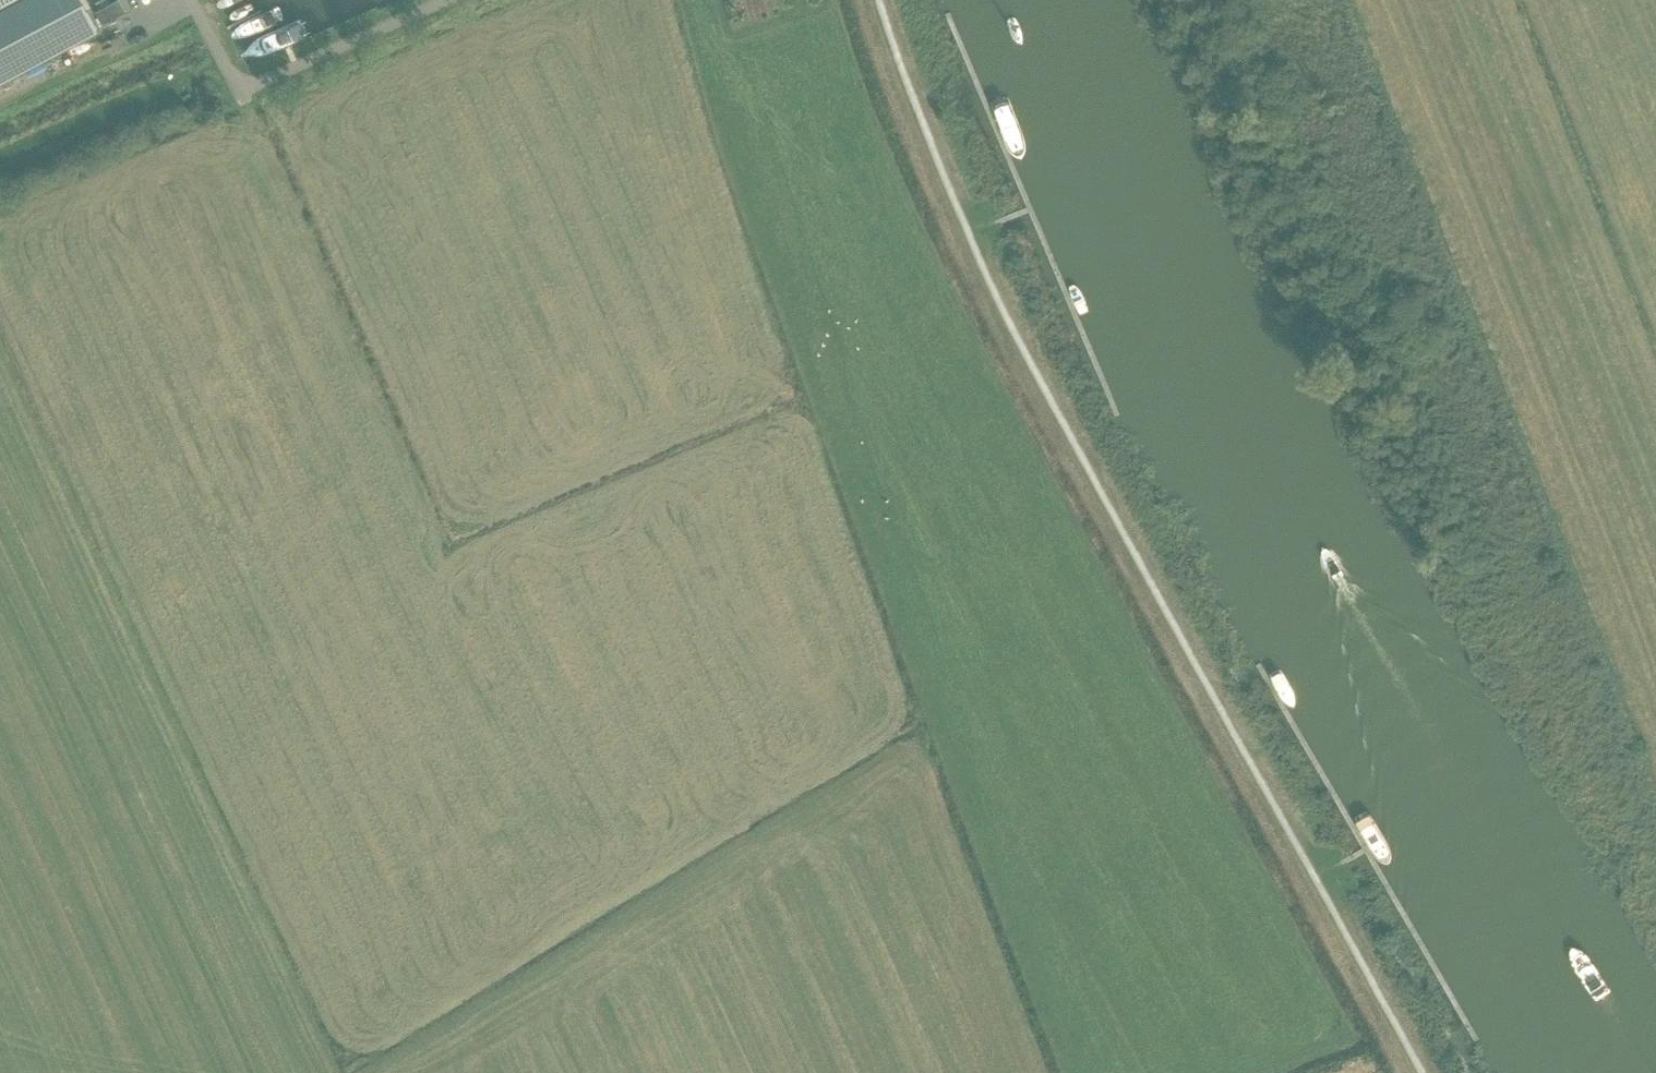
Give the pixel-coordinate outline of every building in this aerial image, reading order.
[(81,0),(0,0),(0,81),(96,29),(81,0)]
